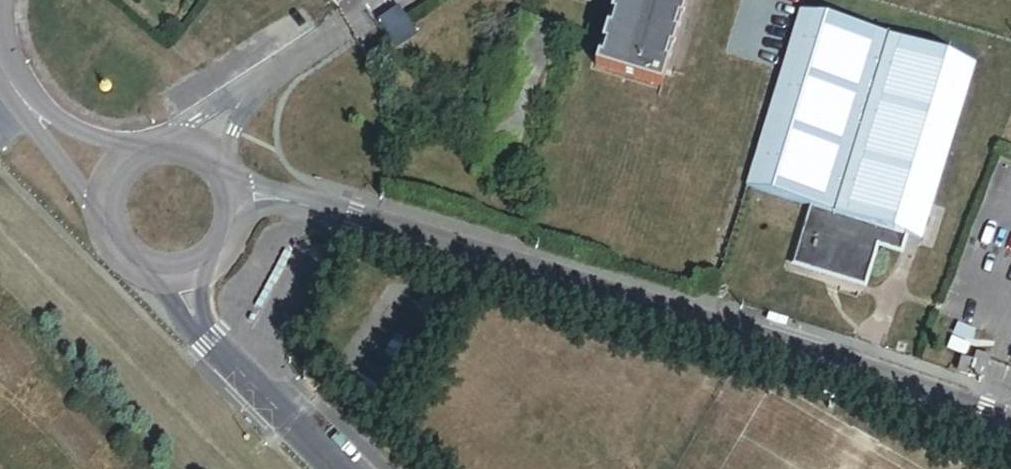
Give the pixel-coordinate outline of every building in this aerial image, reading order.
[(594,75),(659,94),(687,0),(621,0),(611,32),(607,31),(594,75)] [(607,31),(611,32),(621,0),(616,0),(607,31)] [(383,31),(398,18),(386,4),(371,17),(383,31)] [(383,31),(389,39),(404,26),(398,18),(383,31)] [(868,306),(880,264),(885,247),(910,255),(925,259),(979,73),(796,20),(742,205),(813,226),(796,285),(868,306)] [(880,264),(905,272),(910,255),(885,247),(880,264)] [(959,371),(981,380),(988,361),(978,357),(975,366),(963,361),(959,371)]
